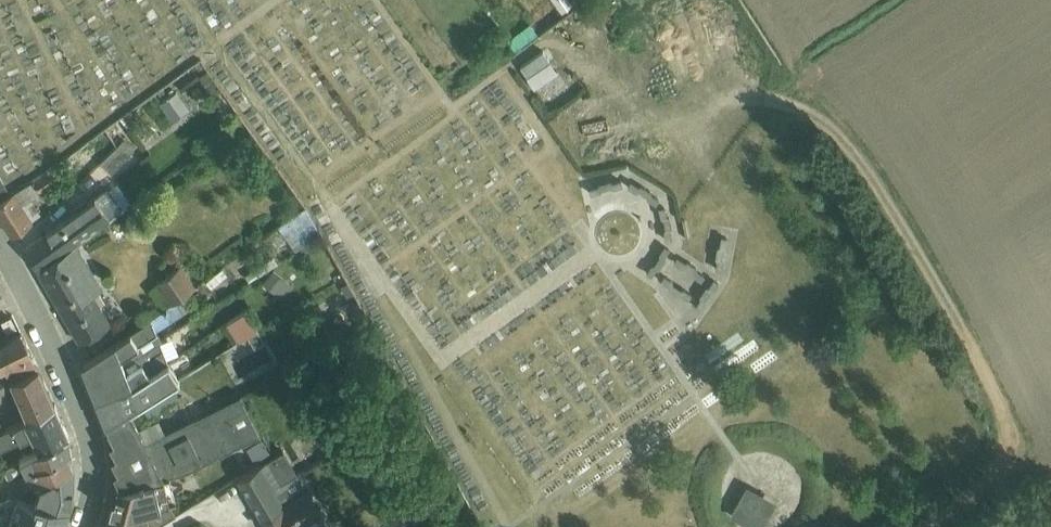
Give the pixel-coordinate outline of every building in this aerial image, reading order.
[(561,12),(574,4),(571,0),(553,0),(561,12)] [(543,49),(520,65),(527,75),(550,59),(543,49)] [(209,69),(199,75),(213,96),(223,89),(209,69)] [(552,70),(542,81),(553,90),(563,79),(552,70)] [(176,91),(160,102),(172,120),(189,109),(176,91)] [(117,145),(100,162),(112,172),(135,148),(125,137),(117,145)] [(0,199),(0,216),(11,234),(17,230),(34,219),(33,218),(41,212),(31,197),(62,178),(53,164),(11,192),(0,199)] [(75,210),(25,246),(38,269),(78,242),(124,208),(108,187),(89,200),(87,197),(73,207),(75,210)] [(78,242),(38,269),(80,341),(112,322),(95,292),(104,287),(78,242)] [(182,264),(156,282),(171,304),(180,298),(197,285),(182,264)] [(273,269),(263,282),(281,297),(291,284),(273,269)] [(343,278),(313,296),(320,307),(349,290),(343,278)] [(88,359),(83,363),(90,380),(124,365),(123,363),(160,338),(156,330),(171,321),(186,312),(188,309),(180,298),(171,304),(88,359)] [(245,310),(226,322),(227,324),(238,340),(255,329),(257,327),(248,314),(246,312),(245,310)] [(0,341),(0,365),(1,367),(32,352),(22,330),(0,341)] [(173,335),(161,340),(167,356),(179,352),(173,335)] [(124,365),(90,380),(97,398),(133,384),(169,361),(167,356),(161,340),(160,338),(123,363),(124,365)] [(32,352),(1,367),(3,371),(7,369),(11,379),(39,365),(32,352)] [(133,384),(97,398),(108,425),(131,409),(140,403),(177,379),(169,361),(133,384)] [(14,385),(27,417),(55,403),(39,365),(11,379),(0,384),(0,393),(14,385)] [(0,373),(0,384),(11,379),(7,369),(3,371),(0,373)] [(173,384),(141,404),(149,417),(181,396),(173,384)] [(131,409),(108,425),(108,428),(110,433),(114,440),(110,442),(112,447),(116,455),(111,457),(118,469),(113,472),(119,484),(116,486),(117,488),(170,474),(185,470),(261,434),(241,394),(165,430),(159,418),(140,427),(131,409)] [(0,432),(0,450),(31,434),(39,449),(68,433),(55,403),(27,417),(0,432)] [(0,469),(0,476),(4,483),(71,448),(68,433),(39,449),(0,469)] [(262,437),(247,445),(256,461),(271,453),(264,439),(262,437)] [(0,485),(0,487),(4,493),(9,490),(13,495),(73,463),(71,448),(4,483),(0,485)] [(397,448),(382,455),(389,469),(404,460),(397,448)] [(272,456),(238,476),(261,515),(284,500),(275,485),(296,472),(298,472),(284,449),(272,456)] [(67,511),(71,500),(73,493),(73,463),(13,495),(4,499),(8,507),(0,511),(0,526),(61,526),(67,511)] [(261,515),(268,526),(302,526),(301,525),(323,513),(325,511),(309,485),(305,487),(296,472),(275,485),(284,500),(261,515)] [(117,488),(110,515),(112,516),(169,502),(176,500),(170,474),(117,488)] [(746,482),(730,513),(756,526),(762,526),(777,499),(746,482)] [(106,526),(135,526),(151,523),(152,526),(154,526),(176,514),(169,502),(112,516),(110,515),(107,524),(106,526)] [(301,525),(302,526),(326,526),(329,525),(323,513),(301,525)]
